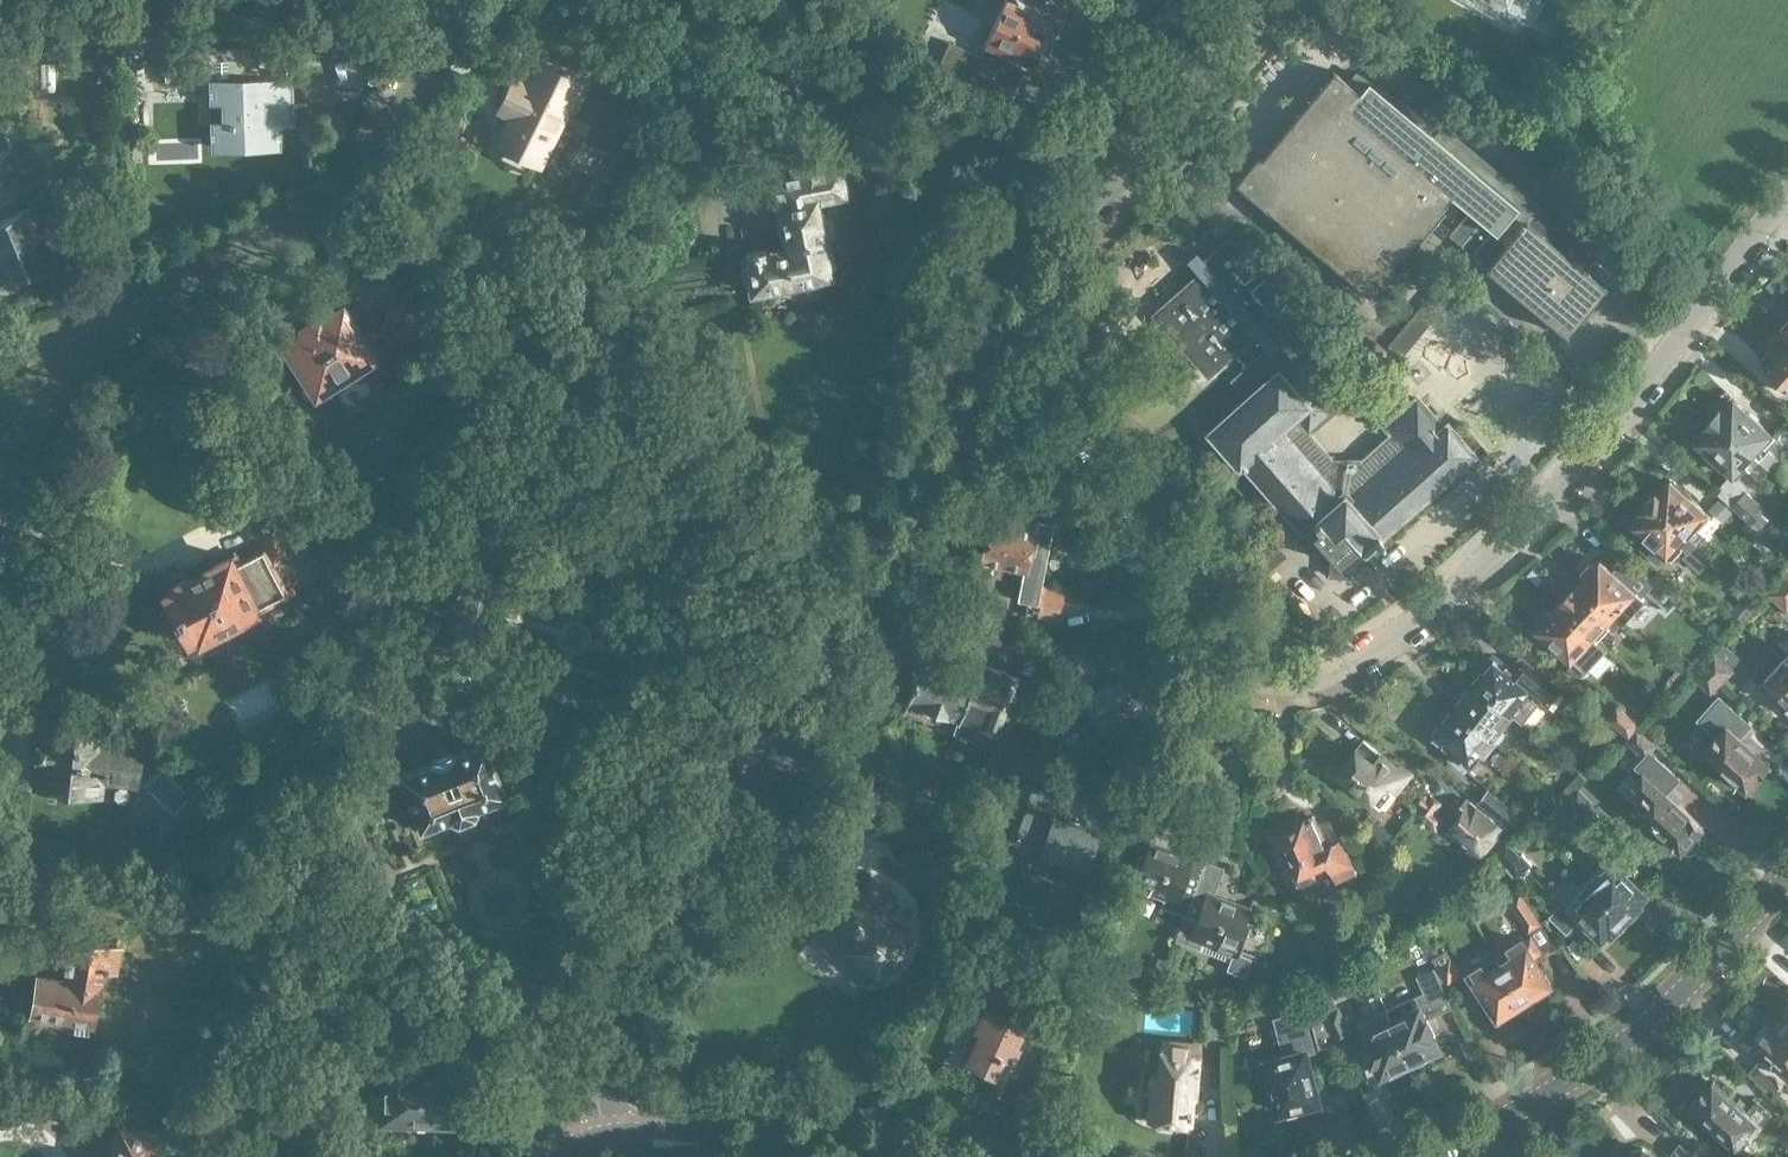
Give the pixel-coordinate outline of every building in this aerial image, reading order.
[(1033,61),(1042,42),(1050,45),(1057,30),(1049,26),(1051,22),(1023,10),(1027,0),(1005,0),(985,44),(1004,53),(1006,49),(1033,61)] [(542,30),(566,66),(590,50),(566,14),(542,30)] [(213,128),(213,147),(275,144),(275,134),(273,134),(272,123),(293,122),(291,78),(257,79),(256,61),(250,61),(250,48),(166,50),(166,77),(210,76),(211,102),(223,102),(224,119),(220,120),(221,121),(212,122),(212,128),(213,128)] [(540,158),(566,171),(584,135),(558,122),(577,83),(540,65),(529,88),(515,82),(502,109),(515,116),(502,144),(506,146),(501,157),(528,170),(533,159),(538,162),(540,158)] [(1449,194),(1505,241),(1484,266),(1564,333),(1604,284),(1557,245),(1569,230),(1450,132),(1355,72),(1347,82),(1333,70),(1260,157),(1256,154),(1233,182),(1367,293),(1449,194)] [(740,252),(749,293),(831,276),(830,270),(835,265),(833,252),(826,251),(825,246),(830,244),(829,239),(836,235),(833,219),(825,217),(824,213),(819,214),(816,201),(847,195),(842,166),(772,180),(776,202),(774,203),(783,245),(740,252)] [(54,260),(42,231),(64,222),(48,184),(27,202),(29,206),(18,210),(13,198),(0,203),(0,282),(54,260)] [(1443,426),(1432,414),(1414,394),(1380,424),(1387,433),(1360,457),(1333,458),(1310,432),(1336,409),(1266,330),(1291,308),(1230,240),(1205,262),(1200,256),(1192,263),(1193,264),(1192,265),(1200,273),(1167,302),(1168,303),(1164,306),(1155,314),(1207,373),(1217,365),(1216,364),(1220,361),(1253,333),(1268,350),(1234,380),(1248,396),(1208,432),(1238,465),(1241,462),(1317,549),(1322,545),(1323,546),(1310,557),(1316,564),(1329,553),(1329,577),(1350,577),(1350,554),(1358,547),(1362,552),(1473,453),(1446,423),(1443,426)] [(1459,287),(1445,275),(1387,344),(1401,356),(1459,287)] [(284,344),(319,397),(377,360),(374,354),(397,340),(399,344),(410,337),(412,340),(425,332),(403,298),(389,307),(393,313),(361,334),(343,306),(322,320),(319,317),(304,327),(306,331),(284,344)] [(1783,330),(1769,346),(1770,348),(1760,359),(1787,385),(1787,335),(1783,330)] [(1302,355),(1338,396),(1351,384),(1315,345),(1302,355)] [(1712,418),(1747,450),(1751,453),(1760,442),(1764,446),(1774,435),(1734,398),(1726,406),(1724,405),(1712,418)] [(1747,450),(1712,418),(1702,430),(1703,431),(1696,440),(1736,477),(1746,466),(1751,470),(1760,460),(1752,452),(1751,453),(1747,450)] [(1760,458),(1770,468),(1779,458),(1769,449),(1760,458)] [(1716,491),(1759,530),(1769,518),(1762,512),(1767,507),(1730,475),(1716,491)] [(1649,500),(1696,543),(1704,533),(1695,525),(1707,511),(1669,477),(1649,500)] [(1709,509),(1723,522),(1734,509),(1720,496),(1709,509)] [(1696,543),(1649,500),(1629,522),(1647,538),(1639,546),(1656,562),(1664,553),(1666,555),(1678,542),(1686,550),(1681,555),(1698,569),(1710,555),(1696,543)] [(237,557),(237,556),(232,559),(231,555),(170,587),(173,592),(166,595),(190,642),(197,639),(199,643),(260,612),(259,610),(290,593),(276,564),(299,553),(278,513),(251,526),(261,546),(237,557)] [(988,519),(980,560),(982,560),(980,571),(997,574),(999,564),(1024,568),(1033,518),(1011,514),(1009,523),(988,519)] [(1763,533),(1759,530),(1749,521),(1743,528),(1757,540),(1763,533)] [(1578,582),(1625,623),(1625,624),(1646,600),(1642,596),(1646,591),(1645,590),(1654,579),(1636,563),(1630,570),(1620,562),(1613,570),(1600,559),(1595,565),(1593,564),(1588,562),(1579,571),(1581,577),(1581,579),(1578,582)] [(1038,617),(1057,621),(1066,581),(1040,575),(1022,572),(1018,597),(1038,602),(1038,604),(1040,604),(1038,617)] [(1782,575),(1771,587),(1787,602),(1787,580),(1782,575)] [(1645,590),(1646,591),(1668,610),(1679,597),(1656,578),(1654,579),(1645,590)] [(1558,604),(1598,639),(1609,627),(1615,632),(1622,627),(1625,623),(1578,582),(1577,582),(1576,581),(1557,603),(1558,604)] [(1730,610),(1743,620),(1759,601),(1746,591),(1730,610)] [(1598,639),(1558,604),(1553,609),(1551,608),(1545,609),(1537,616),(1538,621),(1539,623),(1536,627),(1585,672),(1595,661),(1608,650),(1597,640),(1598,639)] [(1703,664),(1723,681),(1743,660),(1724,642),(1703,664)] [(1074,681),(1077,682),(1094,670),(1095,666),(1083,651),(1079,650),(1061,662),(1060,664),(1074,681)] [(1514,716),(1520,720),(1537,699),(1545,705),(1559,687),(1524,658),(1513,671),(1494,656),(1483,671),(1480,671),(1475,676),(1476,678),(1473,682),(1514,716)] [(1785,657),(1759,686),(1780,706),(1786,700),(1787,702),(1787,660),(1785,657)] [(1020,675),(1014,673),(1002,669),(1004,665),(989,660),(981,685),(922,665),(909,700),(961,717),(957,729),(980,737),(983,729),(999,735),(1020,675)] [(1723,681),(1703,664),(1692,676),(1711,694),(1723,681)] [(1473,682),(1454,705),(1497,741),(1504,732),(1502,731),(1514,716),(1473,682)] [(1607,717),(1628,736),(1637,726),(1639,723),(1618,704),(1607,717)] [(1497,741),(1454,705),(1450,710),(1447,710),(1443,715),(1444,719),(1433,732),(1455,750),(1450,756),(1465,769),(1479,752),(1484,757),(1497,741)] [(1763,775),(1761,773),(1770,763),(1720,717),(1710,728),(1718,735),(1705,749),(1749,790),(1763,775)] [(105,781),(139,785),(144,744),(110,740),(111,734),(45,725),(42,744),(40,743),(37,748),(36,755),(38,761),(40,761),(37,787),(50,788),(50,792),(58,793),(58,789),(103,795),(105,781)] [(1637,726),(1628,736),(1629,736),(1626,740),(1646,758),(1657,745),(1637,726)] [(1357,748),(1348,759),(1344,760),(1340,765),(1341,767),(1337,771),(1372,799),(1372,798),(1380,805),(1393,789),(1397,792),(1410,776),(1381,753),(1363,738),(1356,747),(1357,748)] [(479,805),(507,793),(486,739),(456,751),(455,749),(428,759),(429,761),(400,773),(421,828),(449,816),(459,820),(474,814),(479,805)] [(1016,767),(1044,778),(1048,765),(1020,755),(1016,767)] [(1703,826),(1652,778),(1643,769),(1632,781),(1646,794),(1636,804),(1645,813),(1647,817),(1681,849),(1682,848),(1687,850),(1689,851),(1693,851),(1695,850),(1698,848),(1700,845),(1700,842),(1700,838),(1697,832),(1703,826)] [(1014,847),(1043,857),(1044,853),(1086,867),(1098,831),(1053,816),(1060,793),(1036,784),(1014,847)] [(1566,799),(1589,821),(1600,809),(1578,787),(1566,799)] [(1504,820),(1512,827),(1513,825),(1517,829),(1525,819),(1520,816),(1522,814),(1489,788),(1479,801),(1504,820)] [(1428,824),(1435,829),(1443,818),(1436,813),(1442,804),(1431,796),(1423,792),(1415,801),(1421,805),(1414,814),(1428,824)] [(1514,829),(1512,827),(1504,820),(1500,824),(1467,798),(1458,810),(1461,813),(1448,829),(1469,847),(1462,857),(1473,866),(1496,835),(1503,840),(1514,829)] [(1269,828),(1290,875),(1326,859),(1331,872),(1351,863),(1340,838),(1326,844),(1313,815),(1299,821),(1297,816),(1269,828)] [(1162,904),(1184,912),(1186,913),(1206,857),(1207,857),(1216,832),(1196,825),(1186,852),(1150,839),(1134,885),(1165,896),(1162,904)] [(1514,829),(1503,840),(1504,841),(1494,850),(1514,875),(1526,864),(1521,857),(1523,855),(1508,839),(1517,831),(1514,829)] [(1186,913),(1184,912),(1175,938),(1231,958),(1228,967),(1246,974),(1252,956),(1236,950),(1251,906),(1215,893),(1226,864),(1207,857),(1206,857),(1186,913)] [(1585,878),(1626,918),(1640,904),(1638,902),(1646,894),(1611,859),(1601,870),(1597,866),(1585,878)] [(903,877),(948,923),(964,907),(955,899),(957,896),(921,860),(903,877)] [(1626,918),(1585,878),(1573,890),(1577,894),(1567,904),(1564,900),(1549,915),(1567,933),(1581,918),(1601,937),(1609,930),(1612,932),(1626,918)] [(899,951),(909,939),(883,917),(884,915),(879,911),(893,894),(875,879),(827,936),(841,947),(836,952),(865,976),(869,971),(877,977),(887,965),(886,964),(897,950),(899,951)] [(1496,956),(1527,1003),(1537,996),(1537,991),(1550,983),(1533,957),(1554,943),(1518,887),(1505,896),(1531,934),(1496,956)] [(32,1014),(96,1024),(103,985),(104,985),(105,979),(102,978),(103,972),(119,974),(123,949),(70,941),(64,980),(38,976),(32,1014)] [(1447,981),(1460,972),(1451,956),(1450,956),(1446,950),(1432,958),(1447,981)] [(1527,1003),(1496,956),(1471,972),(1498,1015),(1512,1007),(1517,1009),(1527,1003)] [(1387,1009),(1411,1062),(1430,1053),(1430,1052),(1440,1047),(1433,1033),(1436,1032),(1429,1017),(1452,1006),(1433,966),(1415,975),(1423,992),(1387,1009)] [(1021,1011),(1030,991),(993,974),(984,994),(992,998),(977,1029),(983,1032),(970,1061),(975,1063),(973,1066),(995,1076),(996,1072),(1001,1074),(1007,1061),(1012,1063),(1019,1046),(1015,1044),(1023,1024),(1012,1019),(1017,1009),(1021,1011)] [(1325,1011),(1320,1000),(1309,1001),(1320,1045),(1339,1041),(1325,1011)] [(1325,1011),(1339,1041),(1340,1042),(1353,1036),(1338,1006),(1325,1011)] [(1411,1062),(1387,1009),(1359,1022),(1368,1043),(1365,1045),(1373,1061),(1375,1060),(1382,1074),(1392,1069),(1393,1070),(1411,1062)] [(1780,1018),(1774,1025),(1770,1022),(1753,1040),(1787,1071),(1787,1025),(1780,1018)] [(1301,1025),(1277,1031),(1281,1046),(1290,1044),(1292,1052),(1267,1058),(1281,1109),(1321,1099),(1301,1025)] [(1197,1061),(1198,1061),(1200,1044),(1162,1041),(1159,1072),(1152,1072),(1150,1095),(1155,1096),(1153,1119),(1189,1122),(1192,1099),(1196,1099),(1197,1090),(1194,1090),(1197,1061)] [(413,1121),(413,1122),(416,1125),(424,1126),(430,1123),(430,1121),(460,1122),(462,1072),(438,1071),(438,1064),(384,1063),(383,1094),(370,1094),(369,1117),(382,1118),(382,1120),(413,1121)] [(1745,1129),(1752,1135),(1762,1124),(1714,1080),(1706,1089),(1704,1088),(1690,1103),(1733,1142),(1745,1129)] [(200,1139),(121,1120),(112,1156),(196,1156),(200,1139)] [(1679,1139),(1669,1152),(1673,1155),(1671,1156),(1704,1156),(1679,1139)] [(1656,1154),(1642,1146),(1632,1149),(1628,1156),(1655,1156),(1656,1154)]
